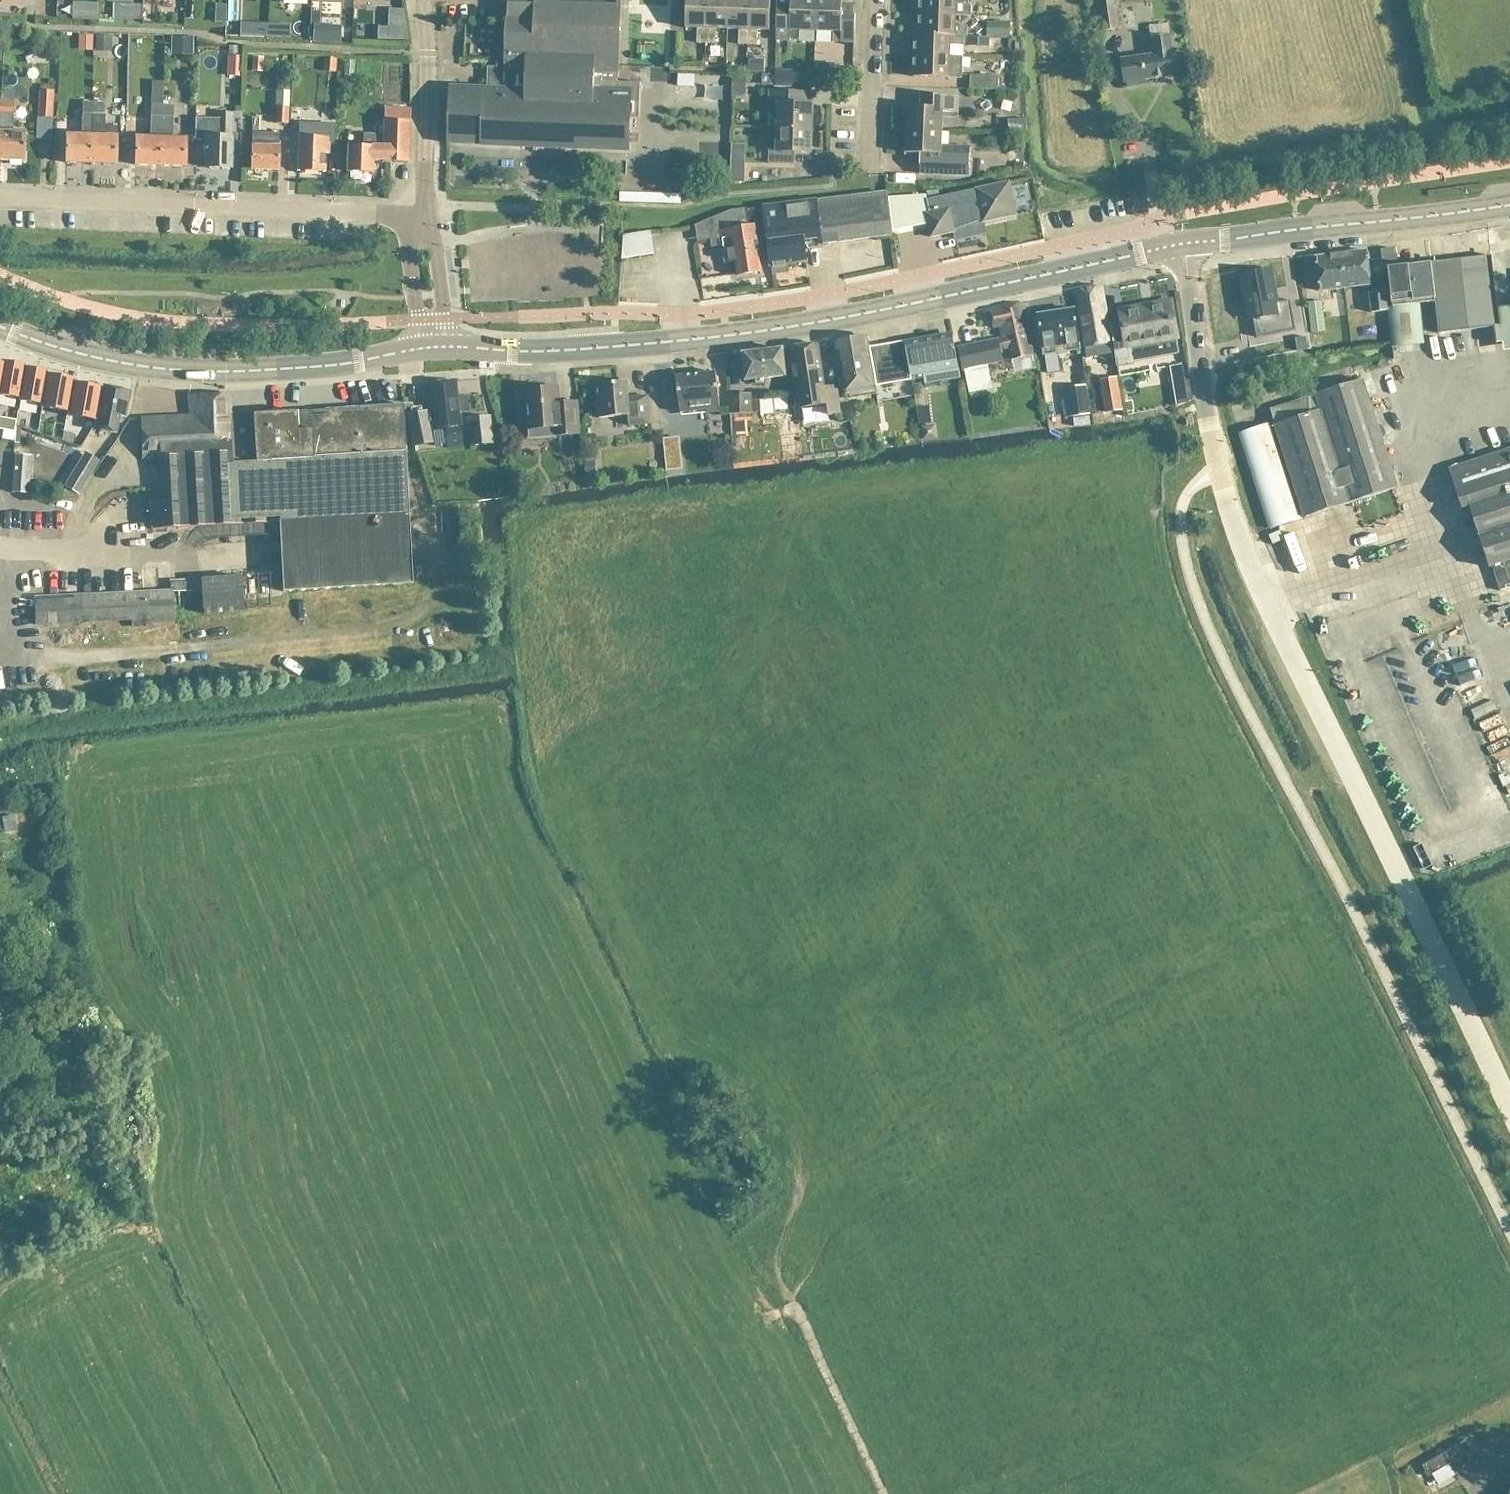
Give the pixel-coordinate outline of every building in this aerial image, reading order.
[(620,0),(535,0),(534,5),(506,4),(506,5),(506,17),(501,17),(497,20),(496,65),(504,65),(504,71),(520,71),(612,75),(618,75),(618,70),(620,0)] [(706,0),(686,0),(685,28),(696,29),(696,44),(705,44),(706,0)] [(705,44),(714,44),(714,30),(726,30),(727,0),(706,0),(705,44)] [(726,30),(738,30),(737,45),(748,46),(749,0),(727,0),(726,30)] [(748,46),(756,46),(757,31),(769,31),(770,0),(749,0),(748,46)] [(815,32),(816,0),(790,0),(789,13),(776,12),(775,40),(797,41),(797,31),(815,32)] [(815,32),(832,32),(832,42),(853,43),(854,15),(841,15),(841,0),(816,0),(815,32)] [(970,7),(968,4),(968,0),(919,0),(918,14),(954,15),(970,16),(970,7)] [(401,30),(410,30),(409,2),(386,3),(387,17),(400,17),(401,30)] [(1119,30),(1115,2),(1097,4),(1101,32),(1119,30)] [(954,27),(954,15),(918,14),(918,35),(914,35),(966,37),(967,27),(954,27)] [(238,37),(267,38),(267,24),(239,23),(238,37)] [(913,56),(949,57),(949,46),(987,47),(987,38),(966,37),(914,35),(913,56)] [(1143,80),(1178,76),(1175,52),(1172,53),(1170,36),(1150,39),(1152,56),(1119,60),(1122,83),(1125,83),(1126,87),(1143,85),(1143,80)] [(675,67),(661,68),(660,55),(647,56),(649,87),(676,86),(675,67)] [(242,57),(227,56),(226,77),(241,78),(242,57)] [(949,57),(913,56),(912,78),(948,79),(961,79),(962,58),(949,57)] [(323,58),(322,72),(335,74),(336,60),(323,58)] [(449,87),(447,144),(482,145),(482,142),(498,142),(498,143),(591,146),(591,150),(628,151),(629,118),(638,119),(639,84),(611,83),(612,75),(520,71),(504,71),(504,65),(496,65),(496,69),(488,76),(488,88),(449,87)] [(774,88),(788,88),(788,72),(774,72),(774,77),(774,88)] [(807,73),(807,89),(830,90),(830,79),(812,78),(812,73),(807,73)] [(693,75),(677,75),(676,88),(693,88),(693,75)] [(998,77),(970,76),(970,90),(998,91),(998,77)] [(149,122),(160,122),(160,107),(161,90),(150,90),(149,122)] [(277,90),(276,108),(287,109),(289,90),(277,90)] [(777,128),(811,129),(811,105),(795,105),(796,93),(770,92),(769,114),(777,114),(777,128)] [(52,120),(53,93),(38,93),(37,119),(52,120)] [(23,133),(13,133),(14,95),(1,94),(1,105),(0,118),(0,161),(22,162),(23,133)] [(907,108),(906,131),(941,132),(941,118),(957,118),(958,98),(934,97),(915,96),(915,108),(907,108)] [(92,116),(92,104),(92,103),(81,103),(81,116),(91,117),(91,116),(92,116)] [(170,139),(171,107),(160,107),(160,122),(160,139),(159,167),(184,167),(184,139),(170,139)] [(287,109),(276,108),(275,108),(274,127),(288,127),(288,109),(287,109)] [(383,109),(382,135),(362,134),(362,147),(347,146),(346,173),(371,174),(371,161),(381,162),(381,163),(407,164),(409,110),(383,109)] [(203,168),(230,169),(231,114),(217,113),(217,119),(194,119),(194,140),(204,140),(203,168)] [(65,164),(90,165),(91,137),(91,117),(81,116),(80,136),(66,136),(65,164)] [(332,143),(333,124),(299,123),(298,139),(297,171),(323,172),(323,154),(327,154),(327,143),(332,143)] [(811,129),(777,128),(776,143),(768,142),(768,164),(793,165),(794,153),(810,154),(811,129)] [(906,131),(905,154),(919,155),(920,155),(919,175),(968,177),(969,148),(956,147),(941,147),(940,147),(941,132),(906,131)] [(279,134),(251,134),(251,148),(250,170),(277,171),(279,134)] [(91,137),(90,165),(114,165),(115,137),(91,137)] [(160,139),(149,138),(135,138),(134,166),(159,167),(160,139)] [(929,214),(925,215),(930,238),(954,233),(953,231),(977,222),(982,221),(982,223),(1015,216),(1008,183),(926,200),(929,214)] [(816,203),(762,209),(770,260),(771,267),(805,263),(802,240),(836,236),(837,243),(891,236),(886,195),(816,204),(816,203)] [(759,261),(770,260),(762,209),(743,211),(743,209),(729,212),(717,217),(719,232),(722,250),(724,264),(735,262),(737,276),(761,273),(759,261)] [(719,232),(717,217),(694,226),(697,245),(709,243),(711,252),(722,250),(719,232)] [(650,235),(620,240),(624,262),(654,257),(650,235)] [(1380,250),(1381,260),(1382,269),(1382,270),(1387,269),(1391,304),(1434,299),(1434,302),(1437,325),(1438,333),(1470,330),(1484,328),(1499,326),(1509,325),(1509,306),(1496,308),(1490,256),(1397,268),(1395,254),(1391,255),(1390,249),(1380,250)] [(1366,252),(1340,255),(1344,289),(1368,286),(1371,313),(1387,311),(1382,270),(1382,269),(1381,260),(1367,261),(1366,252)] [(1340,255),(1315,258),(1319,292),(1344,289),(1340,255)] [(466,256),(458,256),(459,266),(467,266),(466,256)] [(1270,272),(1240,277),(1247,319),(1252,319),(1255,339),(1295,331),(1289,302),(1276,304),(1270,272)] [(1101,287),(1075,292),(1084,349),(1086,358),(1112,354),(1110,344),(1101,287)] [(1311,323),(1311,322),(1313,335),(1323,333),(1322,321),(1323,320),(1321,302),(1308,305),(1311,323)] [(1132,346),(1176,338),(1170,303),(1119,312),(1121,320),(1109,322),(1116,366),(1135,363),(1132,346)] [(998,339),(956,348),(961,373),(964,373),(987,368),(1003,364),(1001,354),(1007,353),(1008,360),(1034,354),(1022,304),(1009,306),(996,309),(988,311),(987,311),(992,329),(1000,327),(1003,339),(998,341),(998,339)] [(1419,304),(1388,307),(1393,348),(1423,344),(1419,304)] [(1068,352),(1079,351),(1073,310),(1037,316),(1043,356),(1058,354),(1059,356),(1066,355),(1068,352)] [(917,340),(903,342),(910,380),(923,378),(924,384),(959,378),(957,366),(952,336),(917,342),(917,340)] [(866,337),(834,342),(842,383),(843,391),(910,380),(903,342),(868,348),(866,337)] [(1299,355),(1312,352),(1311,343),(1298,345),(1299,355)] [(817,345),(790,349),(798,409),(825,405),(827,416),(840,414),(836,389),(824,391),(817,346),(817,345)] [(762,380),(785,377),(782,350),(742,354),(744,382),(755,380),(755,385),(763,384),(762,380)] [(17,399),(20,400),(25,368),(24,368),(25,366),(0,362),(0,396),(17,399)] [(17,399),(16,401),(39,405),(42,406),(47,375),(46,374),(47,372),(25,368),(20,400),(17,399)] [(987,368),(964,373),(968,395),(969,399),(992,395),(991,391),(987,368)] [(705,414),(719,412),(715,373),(675,378),(679,413),(704,411),(705,414)] [(39,405),(38,408),(66,413),(69,413),(74,383),(73,383),(74,379),(47,375),(42,406),(39,405)] [(1122,407),(1118,385),(1117,377),(1102,380),(1108,410),(1122,407)] [(1310,398),(1269,411),(1274,425),(1303,519),(1397,488),(1376,425),(1365,390),(1362,380),(1355,382),(1310,398)] [(460,397),(456,398),(454,382),(427,386),(432,430),(460,426),(458,413),(462,413),(460,397)] [(66,413),(65,416),(96,421),(102,387),(101,387),(74,383),(69,413),(66,413)] [(628,427),(649,425),(647,397),(627,398),(626,383),(595,385),(598,419),(627,417),(628,427)] [(1066,418),(1090,414),(1085,386),(1061,389),(1066,418)] [(96,421),(92,430),(115,434),(118,416),(124,418),(129,392),(102,387),(96,421)] [(529,439),(578,435),(575,403),(558,404),(557,388),(525,391),(529,439)] [(751,394),(728,395),(728,415),(750,415),(752,414),(751,394)] [(150,530),(277,522),(407,515),(402,406),(229,416),(228,395),(187,396),(188,417),(140,419),(142,459),(159,458),(160,488),(148,488),(150,530)] [(409,448),(413,447),(414,456),(433,453),(432,444),(433,444),(426,413),(404,417),(409,448)] [(466,419),(468,447),(492,445),(489,417),(466,419)] [(794,419),(779,420),(781,437),(796,436),(794,419)] [(2,420),(0,432),(12,435),(14,422),(2,420)] [(1300,522),(1276,447),(1268,424),(1241,433),(1273,533),(1300,522)] [(1448,470),(1460,509),(1468,507),(1488,568),(1491,567),(1509,561),(1509,449),(1448,470)] [(65,482),(63,486),(79,495),(81,490),(98,461),(82,451),(65,482)] [(11,493),(28,494),(30,456),(13,455),(11,493)] [(679,457),(665,458),(666,471),(681,469),(679,457)] [(282,593),(411,585),(407,515),(277,522),(282,593)] [(1491,567),(1498,591),(1509,587),(1509,561),(1491,567)] [(240,576),(200,578),(200,579),(200,592),(201,616),(243,613),(240,576)] [(73,600),(33,601),(34,613),(34,628),(79,626),(78,625),(83,624),(130,622),(130,629),(149,629),(149,626),(173,625),(172,600),(172,590),(169,590),(104,594),(73,595),(73,600)] [(1,1151),(24,1126),(0,1103),(0,1150),(1,1151)]
